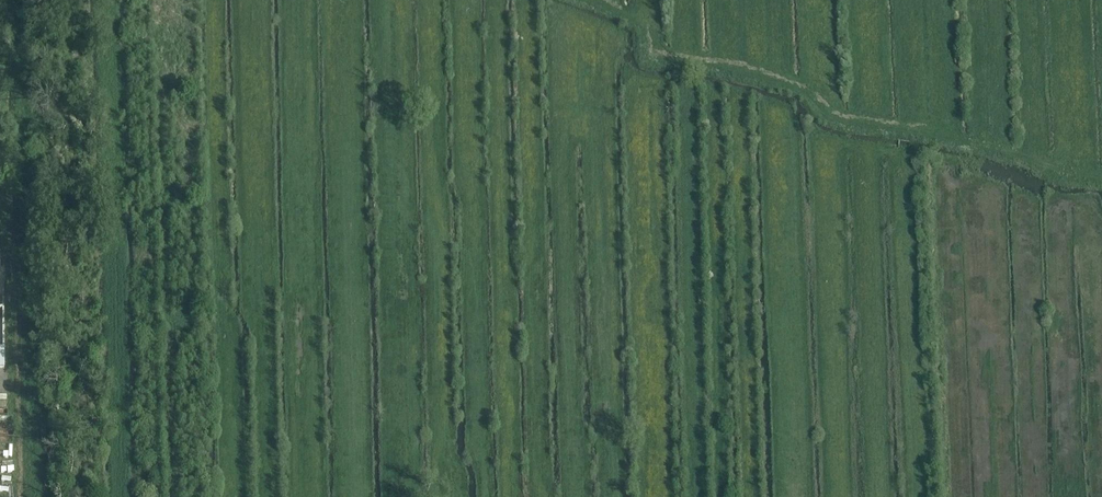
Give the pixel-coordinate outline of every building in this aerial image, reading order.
[(10,228),(0,229),(0,243),(10,243),(10,228)]
